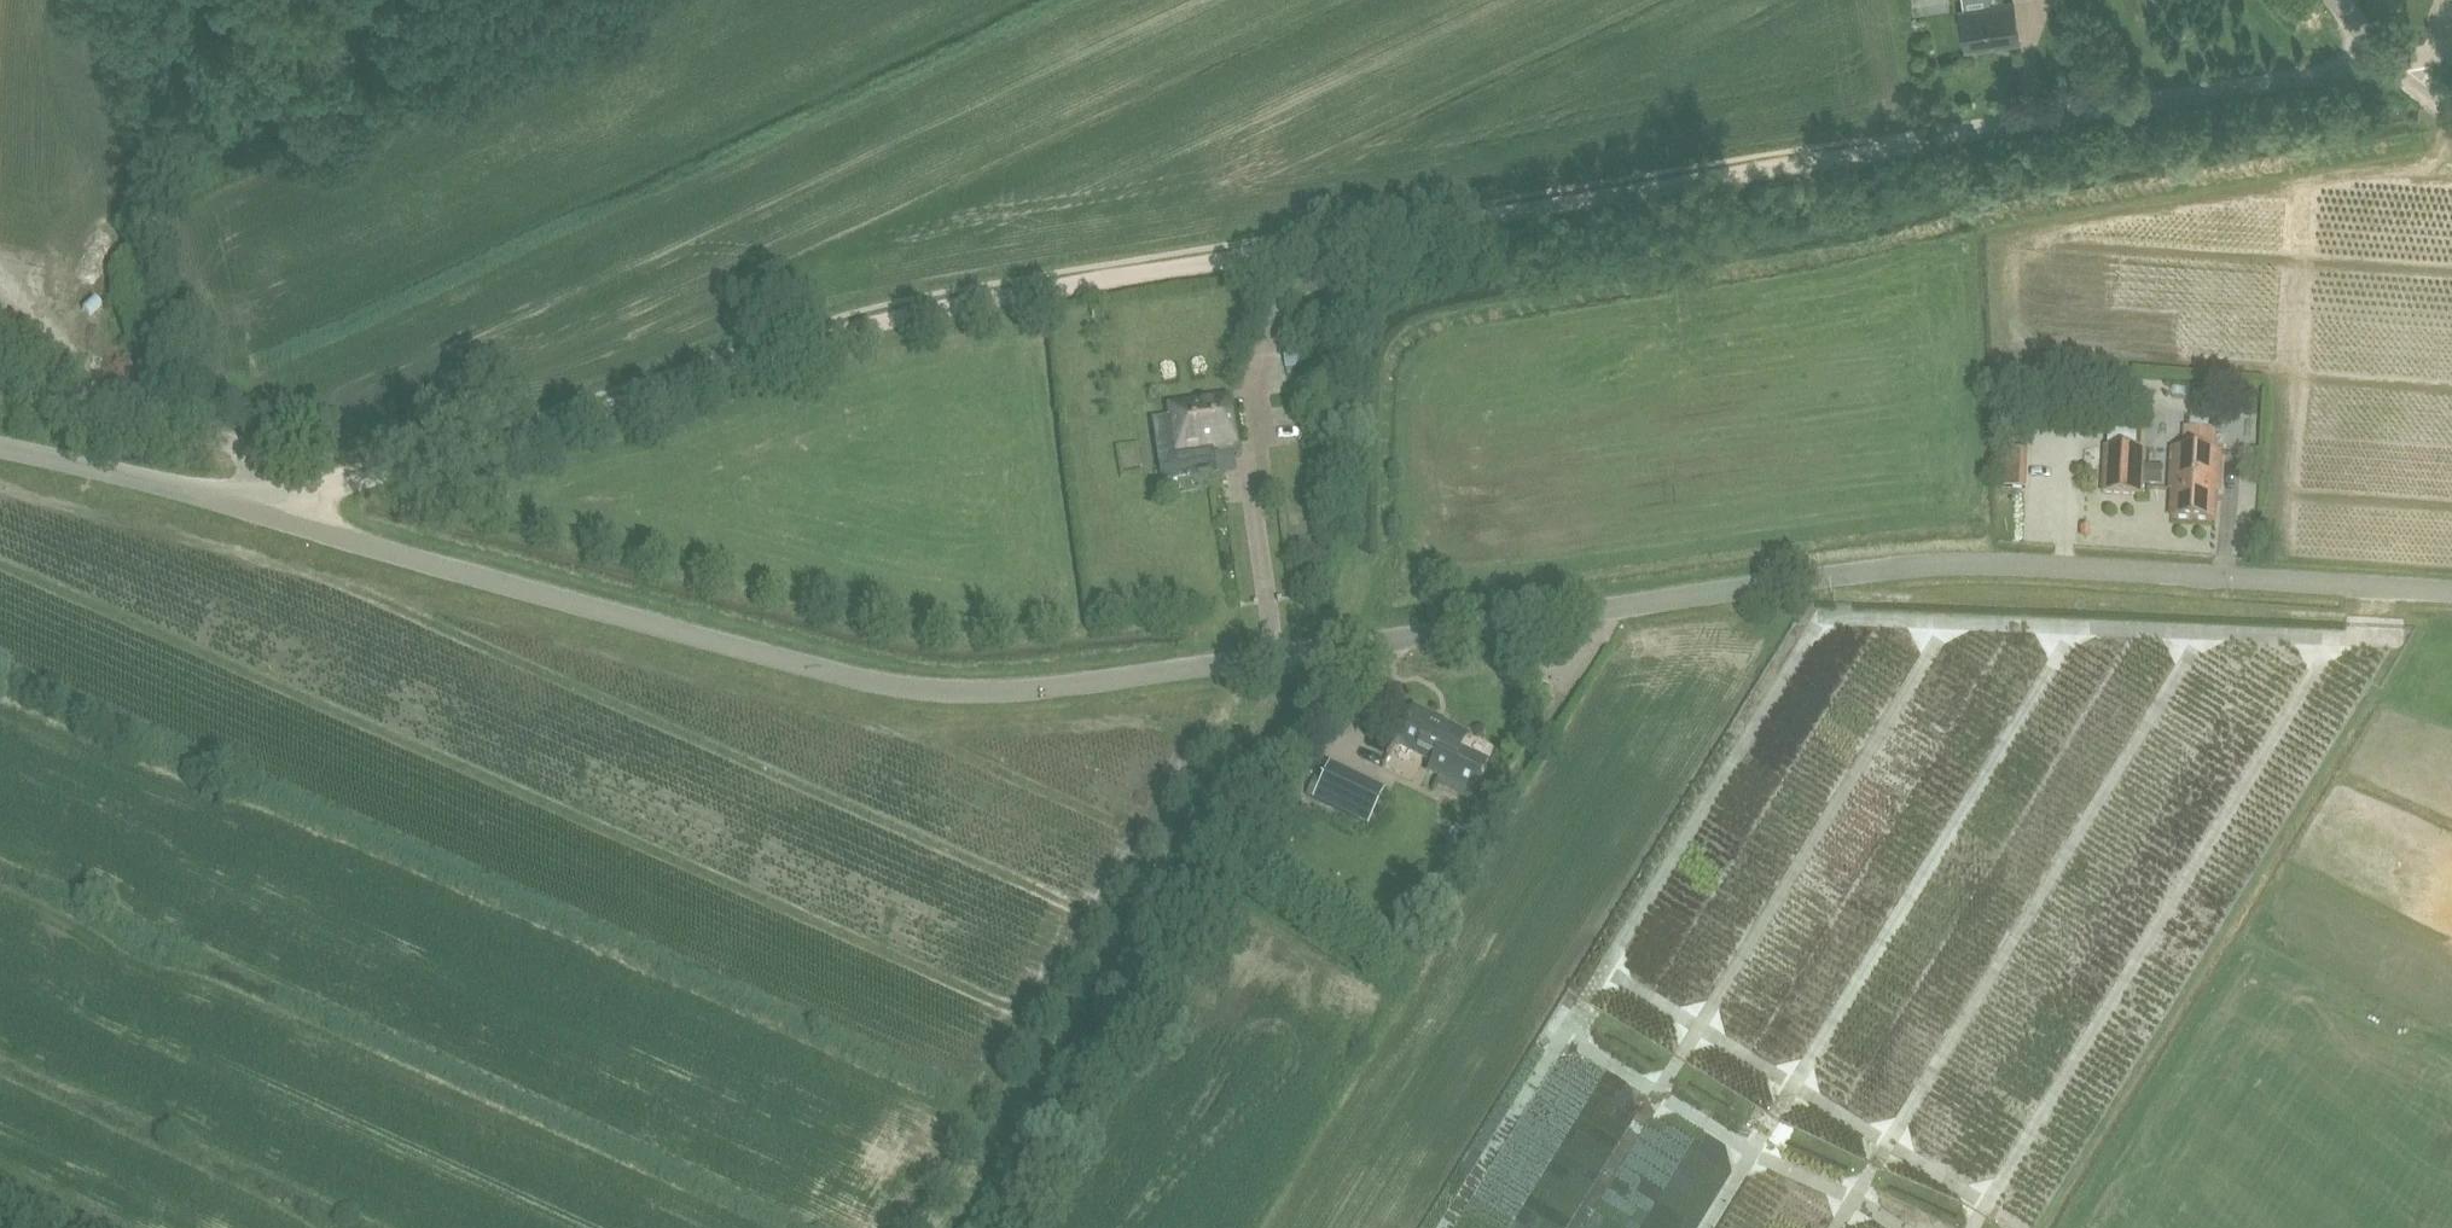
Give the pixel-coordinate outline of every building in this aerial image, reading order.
[(1949,0),(1918,0),(1920,12),(1951,9),(1949,0)] [(2014,1),(2003,3),(2003,0),(1991,0),(1992,5),(1961,9),(1966,48),(2019,40),(2014,1)] [(1300,352),(1284,354),(1286,368),(1302,365),(1300,352)] [(1234,443),(1227,400),(1170,409),(1176,452),(1234,443)] [(2109,429),(2108,447),(2105,447),(2103,493),(2142,495),(2145,431),(2109,429)] [(2025,488),(2027,450),(2003,448),(2001,487),(2025,488)] [(2174,451),(2171,490),(2173,490),(2172,519),(2215,521),(2217,493),(2219,493),(2221,453),(2174,451)] [(1485,762),(1459,749),(1465,736),(1432,720),(1432,718),(1414,709),(1397,744),(1444,767),(1439,777),(1471,792),(1485,762)] [(1385,787),(1330,761),(1321,779),(1312,798),(1368,824),(1385,787)] [(1315,776),(1306,795),(1312,798),(1321,779),(1315,776)]
